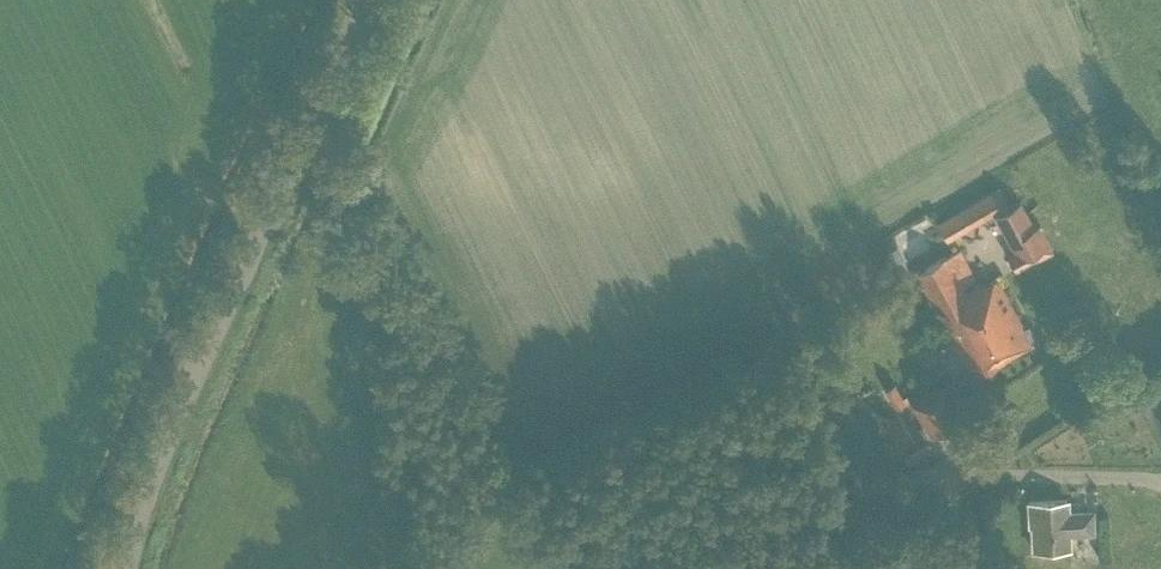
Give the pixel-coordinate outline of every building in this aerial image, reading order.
[(1010,205),(998,185),(938,219),(948,238),(993,213),(1014,252),(1009,255),(1016,270),(1053,249),(1039,222),(1034,224),(1021,199),(1010,205)] [(977,277),(960,248),(915,272),(968,372),(980,365),(983,372),(1032,345),(1031,342),(1033,341),(999,277),(996,280),(994,277),(982,284),(980,281),(966,288),(964,284),(977,277)] [(886,389),(896,405),(903,401),(893,384),(886,389)] [(961,417),(942,384),(911,403),(931,435),(961,417)] [(1038,549),(1072,547),(1071,531),(1095,530),(1095,511),(1071,512),(1070,499),(1032,501),(1033,514),(1037,514),(1038,549)]
